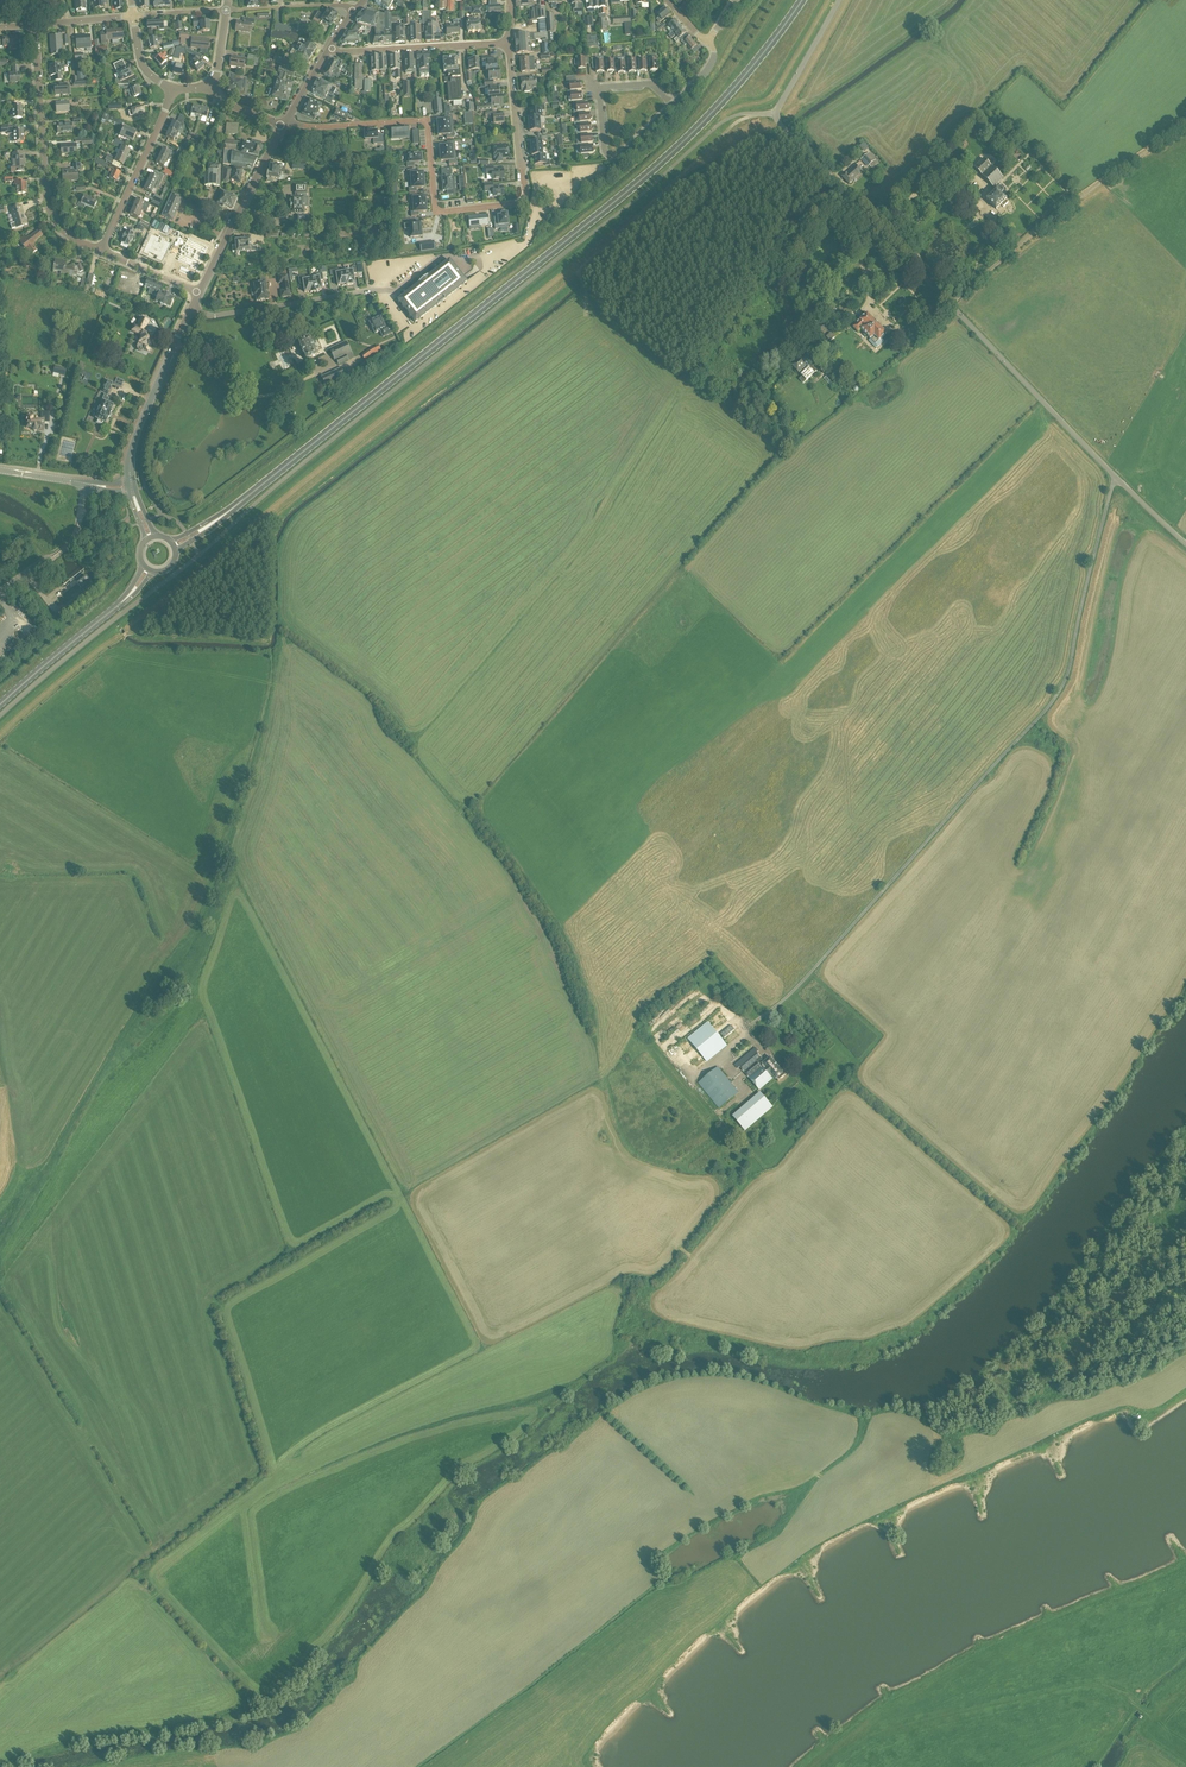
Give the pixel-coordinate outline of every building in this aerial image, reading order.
[(77,10),(85,9),(84,0),(76,0),(77,10)] [(115,9),(124,8),(123,0),(115,0),(115,9)] [(375,3),(388,11),(394,0),(375,0),(374,1),(375,3)] [(396,5),(402,9),(405,3),(399,0),(398,1),(396,5)] [(552,3),(551,7),(553,7),(553,9),(556,9),(556,3),(562,3),(562,0),(549,0),(549,3),(552,3)] [(573,4),(573,12),(582,12),(582,4),(579,4),(579,0),(571,0),(572,4),(573,4)] [(587,9),(597,8),(597,7),(599,7),(598,2),(595,2),(595,0),(593,0),(586,0),(587,9)] [(597,8),(600,8),(601,14),(598,14),(598,18),(605,18),(605,8),(607,7),(607,4),(605,4),(604,0),(593,0),(595,0),(595,2),(598,2),(599,7),(597,7),(597,8)] [(689,17),(694,12),(694,9),(693,8),(693,7),(693,2),(691,0),(690,0),(681,8),(689,17)] [(489,5),(488,5),(489,13),(490,13),(490,17),(498,16),(498,12),(501,12),(500,4),(497,5),(489,5)] [(535,8),(536,19),(545,18),(544,7),(535,8)] [(656,19),(659,22),(669,14),(667,11),(667,10),(666,9),(665,9),(664,8),(660,12),(659,11),(658,12),(658,14),(657,14),(659,17),(656,19)] [(331,25),(338,15),(329,9),(327,13),(325,12),(323,15),(318,12),(312,21),(319,25),(323,20),(331,25)] [(362,12),(356,21),(357,23),(357,24),(363,25),(360,29),(370,31),(371,27),(375,28),(376,34),(373,44),(391,44),(390,32),(391,32),(391,23),(390,16),(390,14),(385,13),(385,15),(365,10),(362,12)] [(433,41),(432,23),(430,23),(430,19),(430,11),(422,11),(423,20),(423,24),(427,23),(427,32),(425,32),(426,41),(433,41)] [(553,13),(546,14),(547,19),(547,23),(548,31),(548,32),(548,39),(549,42),(553,41),(553,32),(554,32),(553,13)] [(586,27),(593,26),(592,17),(585,18),(586,27)] [(437,34),(436,23),(436,18),(430,19),(430,23),(432,23),(433,41),(440,40),(440,34),(437,34)] [(193,19),(194,27),(201,26),(201,31),(210,31),(209,21),(202,22),(202,19),(193,19)] [(466,22),(466,27),(467,27),(467,31),(469,32),(479,32),(480,30),(480,24),(478,24),(478,20),(468,20),(468,22),(466,22)] [(676,34),(683,28),(676,20),(668,25),(673,31),(668,35),(671,38),(676,34)] [(147,22),(148,28),(149,28),(149,32),(154,32),(159,31),(159,30),(164,29),(163,21),(160,21),(160,22),(159,23),(159,21),(147,22)] [(251,23),(246,22),(237,21),(235,30),(249,32),(251,23)] [(363,25),(357,24),(350,33),(346,33),(340,42),(342,45),(359,45),(358,33),(360,29),(363,25)] [(446,25),(447,35),(451,35),(451,33),(459,33),(458,24),(446,25)] [(676,34),(677,36),(674,39),(676,42),(680,39),(682,42),(685,39),(682,36),(686,33),(683,28),(676,34)] [(108,43),(107,39),(123,37),(122,29),(106,31),(106,33),(101,33),(102,44),(108,43)] [(298,36),(290,34),(272,31),(270,40),(283,41),(283,40),(297,42),(298,36)] [(515,35),(516,41),(530,41),(530,40),(535,40),(534,33),(515,35)] [(82,34),(76,34),(77,48),(82,47),(91,46),(91,43),(90,34),(82,35),(82,34)] [(50,36),(50,46),(51,46),(52,55),(62,54),(61,48),(62,48),(61,35),(50,36)] [(148,40),(149,43),(150,44),(150,48),(158,47),(157,43),(159,43),(158,41),(162,41),(161,35),(156,36),(156,37),(149,39),(148,40)] [(3,44),(3,46),(12,46),(13,49),(18,49),(17,37),(3,38),(0,38),(0,44),(3,44)] [(683,43),(685,46),(686,44),(691,50),(697,46),(690,37),(684,42),(685,42),(683,43)] [(191,48),(208,49),(209,39),(195,38),(192,38),(191,48)] [(530,41),(516,41),(517,54),(534,52),(533,47),(531,48),(530,41)] [(297,52),(309,59),(315,49),(316,46),(312,44),(311,46),(305,43),(303,46),(299,43),(296,47),(298,49),(297,52)] [(176,48),(173,57),(178,58),(179,53),(185,54),(184,48),(180,47),(176,48)] [(309,59),(297,52),(293,49),(290,54),(294,56),(294,57),(296,58),(302,62),(300,65),(304,67),(306,64),(309,59)] [(203,55),(194,51),(192,56),(197,58),(192,62),(191,63),(198,71),(204,66),(200,60),(203,55)] [(168,65),(165,62),(167,60),(165,58),(167,56),(163,52),(156,59),(162,66),(161,67),(163,69),(168,65)] [(429,53),(417,54),(417,60),(418,60),(419,69),(420,73),(429,72),(428,59),(429,59),(429,53)] [(414,73),(413,54),(404,55),(406,73),(414,73)] [(578,59),(574,59),(575,65),(578,65),(578,69),(586,69),(585,64),(585,61),(589,61),(588,54),(582,55),(582,58),(577,58),(578,59)] [(247,59),(254,61),(254,64),(259,65),(260,58),(248,55),(247,59)] [(389,55),(390,70),(396,70),(396,79),(400,79),(400,65),(399,55),(389,55)] [(639,55),(635,56),(635,59),(636,65),(639,64),(639,67),(640,72),(647,71),(647,66),(646,64),(646,60),(639,60),(639,55)] [(230,66),(244,68),(245,58),(231,56),(230,66)] [(378,56),(371,57),(371,72),(377,72),(379,72),(378,56)] [(385,56),(378,56),(379,72),(379,74),(381,74),(386,74),(385,56)] [(488,70),(497,69),(496,59),(491,60),(490,56),(482,57),(483,61),(485,61),(486,70),(488,70)] [(596,58),(592,58),(592,65),(596,65),(596,68),(597,72),(604,72),(603,67),(603,65),(603,61),(603,58),(603,56),(596,57),(596,58)] [(628,57),(624,57),(624,62),(625,61),(625,65),(628,65),(629,68),(629,72),(636,72),(636,67),(636,65),(635,59),(631,60),(630,56),(628,57)] [(652,56),(646,57),(646,60),(646,64),(650,64),(650,66),(650,71),(658,70),(657,59),(652,59),(652,56)] [(606,57),(603,58),(603,61),(603,65),(607,64),(607,67),(607,72),(609,71),(609,72),(610,73),(611,73),(612,73),(612,72),(613,71),(615,71),(614,69),(614,66),(614,60),(607,60),(606,57)] [(624,57),(613,58),(614,59),(614,60),(614,66),(618,66),(618,68),(618,73),(625,73),(625,68),(625,65),(625,61),(624,62),(624,57)] [(456,58),(443,59),(444,72),(448,72),(448,76),(452,76),(452,78),(444,78),(445,82),(447,82),(449,101),(461,101),(460,77),(459,71),(457,71),(456,58)] [(328,68),(340,74),(345,76),(347,72),(342,70),(344,65),(333,59),(328,68)] [(468,59),(469,70),(479,69),(478,59),(468,59)] [(122,60),(114,65),(118,73),(119,77),(117,78),(115,79),(115,81),(115,83),(116,84),(117,84),(117,85),(119,85),(125,85),(129,85),(129,81),(135,81),(137,80),(137,78),(137,77),(135,76),(134,76),(129,67),(126,69),(122,60)] [(173,73),(182,75),(184,68),(181,67),(182,64),(178,63),(177,66),(175,66),(173,73)] [(50,65),(51,76),(53,75),(54,81),(63,80),(63,76),(62,71),(61,71),(60,64),(50,65)] [(355,89),(362,89),(363,80),(364,65),(355,64),(354,80),(355,80),(355,89)] [(535,65),(520,66),(520,71),(522,71),(522,73),(535,71),(535,70),(537,70),(537,64),(535,65)] [(285,89),(291,90),(293,84),(285,82),(287,75),(293,77),(295,69),(280,65),(278,72),(283,73),(280,81),(275,79),(274,84),(276,85),(276,87),(285,89)] [(9,74),(10,83),(20,82),(20,73),(19,73),(19,66),(13,66),(13,73),(9,74)] [(338,78),(340,74),(328,68),(324,75),(333,79),(335,76),(338,78)] [(484,80),(485,84),(493,83),(492,80),(500,79),(499,69),(497,69),(488,70),(489,79),(484,80)] [(228,90),(235,91),(235,93),(244,95),(244,94),(246,88),(247,78),(236,75),(235,79),(232,78),(232,81),(230,80),(228,90)] [(72,77),(73,85),(86,85),(85,80),(82,80),(77,81),(77,77),(72,77)] [(521,78),(521,85),(537,84),(537,77),(521,78)] [(328,93),(332,96),(336,89),(332,86),(320,80),(317,81),(313,88),(319,91),(320,90),(322,91),(324,89),(329,92),(328,93)] [(575,83),(570,83),(570,90),(574,90),(577,90),(582,89),(581,82),(575,83)] [(493,86),(493,83),(485,84),(485,88),(488,87),(488,97),(499,96),(498,86),(493,86)] [(55,86),(55,94),(56,94),(56,95),(60,95),(60,94),(68,93),(67,84),(63,84),(63,85),(55,86)] [(125,85),(125,92),(128,92),(130,98),(133,97),(134,98),(141,95),(139,87),(131,89),(131,88),(131,85),(125,85)] [(285,89),(276,87),(275,90),(272,89),(270,96),(273,97),(272,97),(287,102),(291,90),(285,89)] [(319,91),(313,88),(312,90),(313,93),(325,99),(331,102),(334,97),(332,96),(328,93),(329,92),(324,89),(322,91),(320,90),(319,91)] [(570,90),(567,91),(568,97),(571,97),(571,101),(573,101),(576,101),(581,100),(583,100),(582,98),(583,98),(584,98),(584,97),(584,96),(583,95),(582,95),(582,93),(577,93),(575,94),(574,90),(570,90)] [(499,96),(488,97),(489,104),(477,105),(477,110),(492,109),(491,106),(502,105),(501,95),(499,96)] [(549,101),(549,98),(548,95),(540,96),(541,104),(550,102),(549,101)] [(309,99),(302,114),(314,119),(321,105),(309,99)] [(576,101),(573,101),(574,112),(577,111),(582,111),(590,110),(589,108),(590,108),(591,107),(591,106),(590,105),(589,105),(589,103),(582,104),(581,100),(576,101)] [(56,103),(57,112),(70,111),(69,102),(56,103)] [(23,118),(22,104),(16,104),(16,106),(12,106),(13,119),(23,118)] [(530,118),(540,117),(542,116),(542,111),(545,110),(545,105),(540,106),(540,108),(530,109),(530,115),(529,115),(530,118)] [(129,112),(130,117),(145,114),(143,106),(132,108),(132,111),(129,112)] [(195,116),(199,117),(201,108),(193,106),(191,114),(196,115),(195,116)] [(201,108),(199,117),(202,118),(202,117),(207,118),(209,110),(201,108)] [(336,109),(333,116),(346,122),(349,115),(336,109)] [(574,112),(573,112),(574,122),(579,122),(583,122),(591,121),(590,119),(591,119),(591,118),(592,118),(592,117),(591,116),(590,116),(590,114),(583,114),(582,111),(577,111),(574,112)] [(489,117),(489,118),(491,118),(491,124),(504,122),(503,115),(496,115),(496,112),(485,113),(485,118),(489,117)] [(123,122),(104,114),(102,119),(108,122),(109,120),(122,126),(123,122)] [(437,128),(453,126),(452,115),(444,116),(445,120),(437,120),(437,123),(436,123),(437,127),(437,128)] [(541,124),(540,117),(530,118),(529,118),(529,125),(541,124)] [(173,121),(170,129),(178,133),(180,130),(178,129),(181,125),(173,121)] [(579,122),(574,122),(575,126),(577,126),(577,129),(576,130),(576,132),(577,133),(584,132),(592,132),(591,124),(589,124),(584,125),(583,122),(579,122)] [(57,128),(58,133),(73,132),(72,123),(58,124),(58,128),(57,128)] [(227,123),(226,134),(238,135),(239,124),(227,123)] [(541,124),(529,125),(530,132),(541,131),(541,124)] [(409,134),(409,126),(391,128),(391,136),(409,134)] [(454,138),(453,126),(437,128),(438,129),(437,129),(437,133),(438,133),(438,135),(446,134),(446,138),(454,138)] [(120,135),(133,141),(137,132),(124,127),(120,135)] [(17,131),(14,131),(15,142),(24,142),(23,130),(22,130),(22,129),(17,129),(17,131)] [(170,129),(166,136),(174,140),(176,135),(177,136),(178,133),(170,129)] [(364,137),(365,137),(365,139),(373,139),(373,144),(383,143),(383,136),(378,136),(378,134),(377,134),(377,131),(369,131),(369,130),(365,131),(365,132),(363,132),(364,137)] [(577,133),(576,133),(577,144),(582,143),(585,143),(593,142),(592,135),(585,136),(584,132),(577,133)] [(119,154),(126,158),(130,151),(126,149),(128,144),(115,139),(112,145),(119,148),(118,150),(120,151),(119,154)] [(237,142),(225,141),(224,149),(236,150),(237,142)] [(240,150),(239,153),(240,153),(252,156),(253,156),(258,157),(259,153),(261,152),(262,149),(260,147),(261,144),(260,143),(253,141),(251,141),(251,144),(244,142),(242,150),(240,150)] [(439,154),(455,152),(454,141),(447,142),(447,146),(439,146),(439,149),(438,149),(439,154)] [(532,149),(543,148),(542,141),(531,142),(532,149)] [(577,144),(576,144),(577,150),(581,150),(581,154),(583,154),(583,157),(585,158),(588,158),(589,157),(589,153),(594,153),(593,151),(594,151),(595,151),(595,150),(595,149),(594,148),(593,148),(593,146),(588,146),(586,146),(585,143),(582,143),(577,144)] [(61,145),(61,154),(77,153),(77,148),(80,148),(79,144),(61,145)] [(493,146),(494,158),(495,162),(502,161),(502,157),(508,157),(507,145),(493,146)] [(160,156),(168,160),(170,157),(169,156),(171,152),(163,148),(160,156)] [(544,155),(543,148),(532,149),(532,156),(533,156),(544,155)] [(224,149),(223,157),(231,158),(254,164),(258,157),(253,156),(252,156),(240,153),(239,153),(237,151),(236,151),(236,150),(224,149)] [(11,165),(11,172),(24,171),(24,161),(25,161),(25,155),(21,156),(21,152),(13,153),(13,156),(14,156),(15,159),(12,159),(12,165),(11,165)] [(456,164),(455,152),(439,154),(439,158),(440,158),(440,161),(448,160),(449,164),(456,164)] [(862,158),(869,166),(869,165),(871,168),(877,163),(875,160),(876,160),(869,152),(862,158)] [(105,160),(112,164),(115,158),(108,154),(105,160)] [(126,158),(119,154),(115,162),(123,165),(126,158)] [(415,155),(415,156),(406,156),(407,168),(414,167),(414,163),(422,162),(422,160),(422,156),(421,156),(421,155),(419,155),(419,154),(415,155)] [(544,155),(533,156),(534,159),(535,164),(545,163),(546,166),(550,165),(550,160),(546,160),(546,155),(545,155),(544,155)] [(168,160),(160,156),(156,163),(164,167),(166,162),(167,163),(168,160)] [(252,170),(254,164),(231,158),(223,157),(223,165),(233,166),(251,169),(252,170)] [(984,158),(975,167),(982,175),(994,187),(1003,178),(984,158)] [(96,163),(106,168),(108,164),(97,159),(96,163)] [(62,171),(63,182),(78,181),(78,168),(81,168),(80,164),(73,164),(74,168),(71,169),(71,170),(62,171)] [(842,177),(849,184),(853,181),(853,180),(862,172),(856,164),(846,173),(845,173),(842,177)] [(205,186),(220,187),(220,165),(209,165),(209,171),(205,171),(205,173),(205,186)] [(267,178),(267,181),(273,182),(273,179),(280,180),(281,173),(284,174),(285,168),(270,165),(269,173),(268,173),(267,178)] [(485,166),(486,174),(491,174),(491,179),(497,179),(497,178),(503,178),(503,170),(493,170),(493,166),(485,166)] [(175,173),(164,168),(162,172),(173,177),(175,173)] [(222,183),(226,184),(230,181),(240,183),(243,170),(233,168),(232,170),(223,168),(222,183)] [(451,174),(451,168),(442,169),(443,174),(445,174),(445,176),(442,177),(443,191),(451,190),(451,185),(454,185),(453,176),(446,176),(446,174),(451,174)] [(107,177),(117,182),(120,173),(114,170),(110,169),(107,177)] [(407,170),(408,181),(423,180),(423,179),(424,179),(424,175),(423,175),(423,172),(415,173),(414,169),(407,170)] [(148,182),(157,186),(159,187),(164,175),(155,171),(154,175),(151,174),(148,182)] [(15,180),(15,183),(17,183),(18,194),(27,193),(26,182),(22,182),(22,180),(15,180)] [(423,180),(408,181),(409,192),(416,192),(416,188),(424,187),(424,185),(425,185),(424,181),(423,181),(423,180)] [(155,189),(157,186),(148,182),(144,189),(152,193),(154,188),(155,189)] [(304,215),(304,214),(304,207),(308,207),(308,198),(306,198),(306,193),(307,193),(307,184),(295,184),(295,193),(296,193),(296,197),(291,197),(291,203),(291,208),(292,208),(292,214),(297,214),(297,215),(297,223),(308,223),(308,215),(304,215)] [(493,187),(492,184),(484,184),(485,192),(489,191),(489,197),(502,196),(502,186),(493,187)] [(991,195),(987,200),(996,209),(1001,205),(1003,207),(1008,202),(1006,200),(1006,199),(1005,198),(1006,196),(1003,193),(1006,190),(1002,186),(1000,188),(999,188),(997,190),(997,189),(991,195)] [(218,203),(222,205),(227,207),(228,207),(232,209),(237,198),(222,192),(219,200),(218,203)] [(162,215),(173,220),(182,199),(178,197),(178,196),(172,193),(162,215)] [(417,193),(409,194),(410,205),(426,204),(426,199),(425,199),(425,196),(417,197),(417,193)] [(77,206),(84,209),(85,205),(94,209),(97,202),(85,196),(81,203),(79,202),(77,206)] [(137,199),(134,207),(142,211),(144,208),(142,207),(144,203),(137,199)] [(150,205),(158,209),(160,204),(152,200),(150,205)] [(418,212),(426,211),(426,208),(427,208),(426,204),(410,205),(411,216),(419,216),(418,212)] [(11,210),(16,228),(27,225),(21,207),(11,210)] [(134,207),(130,214),(138,218),(140,213),(141,214),(142,211),(134,207)] [(508,227),(507,213),(506,213),(506,212),(502,212),(502,214),(501,214),(501,215),(498,216),(498,221),(494,221),(495,229),(499,229),(499,228),(508,227)] [(480,225),(489,224),(488,215),(469,217),(470,226),(480,225)] [(421,222),(404,224),(405,229),(409,229),(410,238),(422,236),(421,222)] [(124,238),(120,246),(127,249),(131,242),(133,238),(134,235),(134,234),(135,231),(130,229),(128,232),(127,231),(125,234),(123,238),(124,238)] [(32,254),(37,250),(31,243),(43,235),(39,230),(27,240),(24,236),(19,240),(23,245),(22,246),(24,248),(25,248),(27,248),(32,254)] [(158,238),(151,234),(142,253),(148,256),(147,258),(155,262),(156,260),(162,263),(171,244),(164,241),(165,239),(159,236),(158,238)] [(207,248),(188,238),(184,246),(182,246),(179,252),(181,252),(177,260),(196,270),(200,263),(202,264),(206,256),(204,255),(207,248)] [(232,246),(232,252),(236,252),(236,253),(261,250),(260,244),(256,244),(256,246),(252,246),(252,245),(250,245),(250,239),(235,241),(235,246),(232,246)] [(421,251),(428,250),(427,242),(420,243),(421,251)] [(53,270),(61,272),(61,273),(73,275),(73,273),(76,273),(79,272),(83,271),(81,264),(76,266),(77,267),(75,267),(65,266),(66,261),(55,259),(53,270)] [(398,300),(415,322),(437,305),(437,306),(445,299),(466,282),(449,260),(427,277),(427,276),(419,283),(398,300)] [(344,271),(346,285),(355,284),(353,274),(357,273),(355,266),(352,266),(352,270),(344,271)] [(346,285),(344,271),(339,272),(338,269),(332,270),(332,275),(333,277),(336,276),(338,285),(342,285),(342,286),(346,285)] [(311,278),(313,292),(316,291),(316,290),(321,289),(320,280),(323,280),(322,273),(315,274),(316,277),(311,278)] [(278,276),(279,283),(288,282),(287,274),(278,276)] [(313,292),(311,278),(306,279),(305,276),(298,277),(299,284),(303,283),(305,292),(310,291),(310,292),(313,292)] [(164,294),(160,292),(163,284),(148,278),(145,286),(157,291),(155,295),(158,296),(156,301),(161,303),(160,304),(165,306),(165,305),(170,307),(174,298),(169,296),(169,295),(164,293),(164,294)] [(252,290),(253,295),(255,295),(256,301),(268,299),(265,282),(264,278),(261,279),(261,282),(254,283),(254,289),(252,290)] [(280,290),(281,297),(290,296),(289,289),(280,290)] [(853,327),(858,332),(861,329),(870,339),(878,347),(884,341),(881,339),(886,334),(867,314),(853,327)] [(381,315),(368,321),(374,335),(379,332),(383,339),(395,333),(391,324),(387,326),(381,315)] [(137,348),(138,349),(138,350),(139,350),(140,350),(141,350),(142,350),(143,349),(148,351),(150,346),(151,346),(152,346),(153,343),(152,342),(153,341),(153,340),(154,337),(151,336),(151,335),(151,334),(148,333),(147,333),(147,334),(144,332),(148,322),(141,318),(137,327),(134,326),(132,331),(142,336),(140,342),(139,341),(137,346),(137,347),(137,348)] [(826,322),(817,327),(818,330),(820,333),(829,328),(828,325),(826,322)] [(298,342),(306,360),(317,355),(314,350),(316,349),(313,341),(311,342),(309,338),(298,342)] [(330,349),(335,360),(336,359),(339,364),(348,360),(346,355),(351,353),(346,342),(330,349)] [(803,349),(789,362),(801,375),(802,377),(799,379),(803,383),(806,381),(817,371),(811,365),(815,362),(803,349)] [(373,354),(360,363),(362,366),(375,357),(373,354)] [(287,371),(292,369),(287,355),(281,357),(287,371)] [(67,368),(55,366),(54,373),(65,376),(67,368)] [(340,369),(321,377),(325,386),(344,378),(340,369)] [(118,377),(116,381),(120,383),(119,386),(123,388),(127,381),(118,377)] [(111,411),(113,405),(107,403),(109,398),(106,397),(107,395),(108,395),(113,383),(106,380),(101,392),(105,394),(102,401),(103,401),(101,407),(100,407),(98,412),(98,413),(96,419),(98,419),(96,423),(102,425),(104,422),(105,423),(108,417),(109,417),(111,412),(111,411)] [(33,417),(27,417),(27,425),(31,425),(31,428),(32,428),(33,429),(33,430),(34,431),(35,431),(36,431),(37,430),(44,430),(44,421),(49,421),(49,413),(41,413),(41,420),(33,420),(33,417)] [(66,442),(63,456),(73,459),(77,445),(66,442)] [(86,576),(77,583),(80,586),(83,584),(86,588),(90,585),(92,583),(90,581),(86,576)] [(77,584),(67,589),(69,593),(79,588),(77,584)] [(724,1038),(735,1029),(731,1025),(721,1034),(724,1038)] [(711,1059),(704,1050),(702,1051),(701,1049),(704,1047),(703,1045),(690,1055),(699,1068),(711,1059)] [(784,1071),(783,1072),(770,1057),(764,1062),(762,1060),(756,1052),(758,1051),(756,1048),(735,1065),(737,1068),(739,1067),(743,1072),(759,1090),(774,1077),(775,1079),(776,1078),(778,1081),(786,1074),(784,1071)] [(698,1083),(719,1108),(738,1092),(718,1067),(698,1083)] [(733,1116),(745,1130),(772,1107),(760,1093),(733,1116)]
